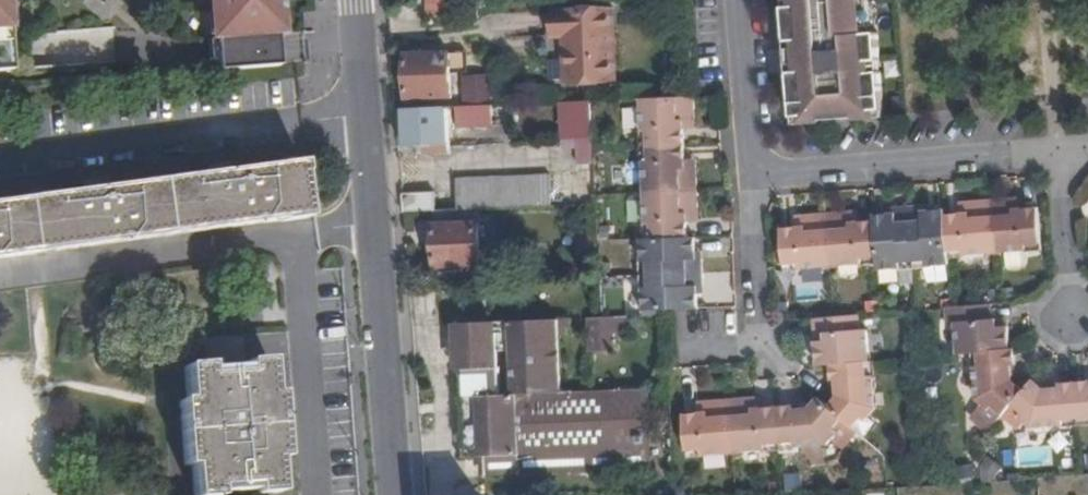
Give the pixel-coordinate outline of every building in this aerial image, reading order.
[(8,70),(3,0),(0,0),(0,71),(8,70)] [(218,72),(279,67),(275,24),(281,23),(279,0),(210,0),(218,72)] [(426,11),(453,10),(453,0),(426,0),(426,11)] [(796,7),(788,8),(791,41),(799,42),(800,51),(801,63),(802,74),(793,74),(797,118),(806,118),(806,123),(881,116),(881,113),(891,112),(887,71),(878,72),(877,61),(886,59),(883,33),(870,33),(869,28),(867,0),(795,0),(796,7)] [(869,28),(879,27),(876,0),(867,0),(869,28)] [(566,37),(567,47),(579,47),(580,43),(618,42),(616,7),(554,9),(554,37),(566,37)] [(579,47),(567,47),(568,82),(619,80),(618,42),(580,43),(579,47)] [(452,51),(408,53),(409,96),(452,94),(452,51)] [(793,63),(801,63),(800,51),(791,51),(793,63)] [(878,72),(887,71),(886,59),(877,61),(878,72)] [(459,89),(459,106),(492,105),(491,88),(459,89)] [(696,120),(695,96),(667,97),(648,98),(649,106),(642,106),(644,130),(650,130),(650,145),(686,144),(685,129),(684,120),(696,120)] [(569,137),(591,137),(589,101),(567,102),(569,137)] [(492,105),(459,106),(460,121),(503,119),(503,112),(512,112),(512,104),(492,105)] [(448,106),(405,108),(407,145),(423,146),(423,153),(449,151),(448,106)] [(696,128),(696,120),(684,120),(685,129),(696,128)] [(686,144),(650,145),(651,161),(644,161),(646,185),(651,185),(652,193),(698,190),(697,167),(687,168),(687,160),(686,144)] [(280,220),(280,223),(308,219),(301,164),(280,167),(280,164),(0,203),(0,258),(280,220)] [(456,178),(458,209),(550,205),(549,172),(456,178)] [(654,222),(654,238),(689,235),(688,220),(688,213),(699,212),(698,190),(652,193),(652,198),(646,199),(646,222),(654,222)] [(403,192),(405,211),(435,210),(437,210),(436,191),(403,192)] [(1015,208),(1023,207),(1023,195),(1013,196),(1015,208)] [(990,198),(994,246),(1001,245),(1001,253),(1026,249),(1025,242),(1042,241),(1039,206),(1023,207),(1015,208),(1013,196),(990,198)] [(989,246),(994,246),(990,198),(968,200),(968,212),(960,213),(945,214),(948,250),(963,249),(964,255),(989,254),(989,246)] [(968,212),(968,200),(959,201),(960,213),(968,212)] [(948,264),(948,250),(945,214),(945,209),(931,209),(924,210),(924,204),(909,205),(912,259),(927,258),(927,265),(948,264)] [(900,260),(912,259),(909,205),(896,206),(896,213),(887,214),(874,215),(874,219),(878,255),(878,268),(901,267),(900,260)] [(449,209),(437,210),(435,210),(438,264),(480,263),(478,222),(450,222),(449,209)] [(850,221),(859,220),(859,209),(850,210),(850,221)] [(863,256),(878,255),(874,219),(859,220),(850,221),(850,210),(827,212),(830,259),(837,259),(837,265),(863,263),(863,256)] [(699,220),(699,212),(688,213),(688,220),(699,220)] [(826,259),(830,259),(827,212),(804,214),(805,225),(797,226),(782,227),(785,262),(801,261),(802,268),(825,266),(826,259)] [(797,215),(797,226),(805,225),(804,214),(797,215)] [(649,261),(648,273),(703,270),(703,258),(696,258),(696,251),(695,235),(689,235),(654,238),(642,239),(643,260),(649,261)] [(651,314),(663,314),(663,308),(697,304),(697,292),(697,284),(704,283),(703,270),(648,273),(648,287),(644,287),(644,307),(650,307),(651,314)] [(914,272),(900,274),(901,284),(915,283),(914,272)] [(830,301),(820,302),(821,314),(831,313),(830,301)] [(878,301),(866,302),(866,310),(879,309),(878,301)] [(983,355),(1014,353),(1013,330),(1002,330),(1001,323),(997,324),(995,310),(951,312),(951,327),(959,326),(960,349),(967,350),(967,356),(983,355)] [(614,316),(602,317),(589,318),(591,352),(617,352),(614,316)] [(863,423),(866,419),(873,410),(871,378),(863,377),(863,358),(868,357),(866,330),(859,331),(858,317),(813,321),(814,335),(823,335),(824,343),(815,344),(817,366),(830,365),(830,382),(837,382),(838,397),(826,408),(839,420),(850,427),(857,418),(863,423)] [(513,392),(561,390),(561,332),(561,319),(512,321),(512,348),(513,392)] [(561,319),(561,332),(571,332),(570,319),(561,319)] [(455,365),(460,365),(499,364),(499,349),(498,321),(452,323),(455,365)] [(512,321),(498,321),(499,349),(512,348),(512,321)] [(823,335),(814,335),(815,344),(824,343),(823,335)] [(1015,406),(1027,392),(1015,383),(1014,368),(1018,368),(1017,353),(1014,353),(983,355),(983,371),(977,372),(979,401),(989,410),(993,413),(998,409),(1007,415),(1015,406)] [(270,362),(245,363),(246,367),(207,370),(206,366),(186,368),(188,401),(178,402),(184,463),(192,463),(195,494),(217,494),(254,491),(255,494),(277,493),(276,461),(284,460),(279,394),(271,395),(270,362)] [(460,365),(461,394),(483,393),(501,393),(499,364),(460,365)] [(1079,420),(1076,384),(1061,385),(1061,391),(1046,391),(1041,387),(1035,382),(1027,392),(1015,406),(1026,414),(1023,420),(1026,423),(1033,429),(1064,427),(1064,426),(1064,421),(1079,420)] [(1076,384),(1079,420),(1087,419),(1087,383),(1076,384)] [(520,454),(628,449),(625,388),(561,390),(513,392),(501,393),(483,393),(485,434),(519,434),(520,454)] [(461,394),(465,457),(487,456),(485,434),(483,393),(461,394)] [(751,407),(760,406),(760,396),(751,397),(751,407)] [(762,443),(776,442),(774,406),(760,406),(751,407),(751,397),(727,399),(729,445),(736,445),(738,450),(762,448),(762,443)] [(726,445),(729,445),(727,399),(705,401),(705,410),(697,411),(684,413),(686,447),(700,447),(700,452),(725,451),(726,445)] [(830,429),(839,420),(826,408),(817,399),(804,411),(792,412),(790,405),(774,406),(776,442),(793,441),(793,447),(823,444),(830,436),(833,433),(830,429)] [(697,402),(697,411),(705,410),(705,401),(697,402)] [(1026,414),(1015,406),(1007,415),(1005,418),(1018,429),(1026,423),(1023,420),(1026,414)] [(1005,418),(1007,415),(998,409),(993,413),(989,410),(983,417),(996,428),(1005,418)] [(871,424),(866,419),(863,423),(857,418),(850,427),(850,431),(859,437),(871,424)] [(850,431),(850,427),(839,420),(830,429),(833,433),(830,436),(837,442),(850,431)] [(487,456),(520,454),(519,434),(485,434),(487,456)] [(628,471),(628,449),(520,454),(487,456),(465,457),(465,478),(628,471)] [(1002,466),(989,456),(981,465),(994,476),(1002,466)] [(974,463),(955,465),(956,479),(975,476),(974,463)] [(798,481),(786,482),(787,494),(798,493),(798,481)] [(676,486),(676,494),(687,494),(686,485),(676,486)]
